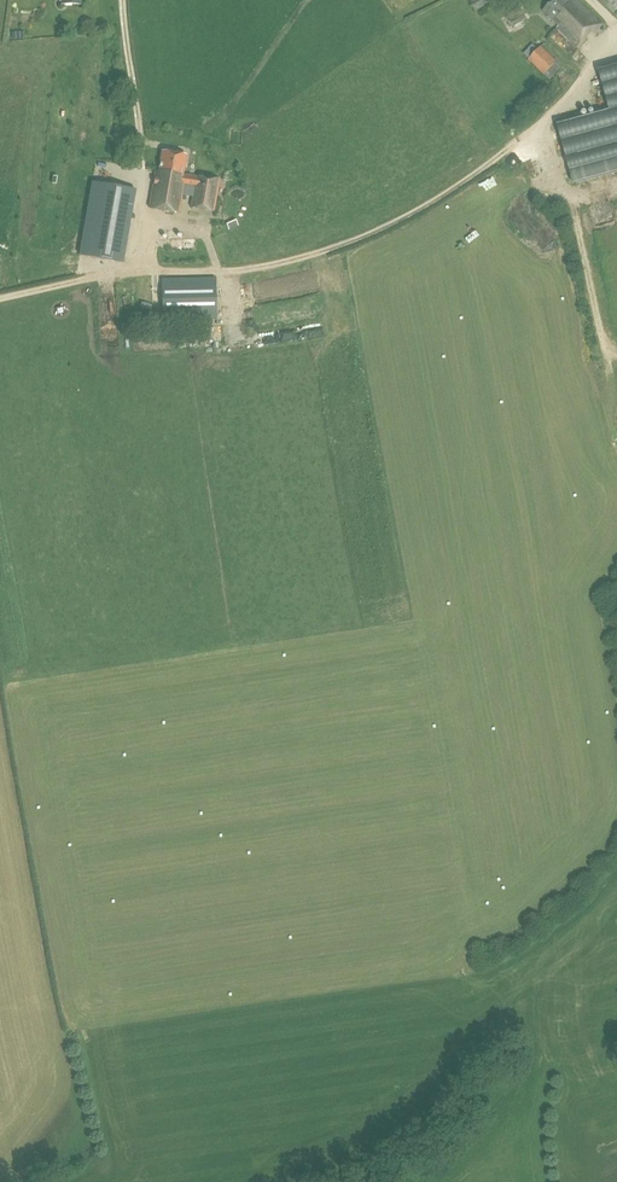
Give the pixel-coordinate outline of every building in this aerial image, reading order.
[(602,24),(577,0),(553,0),(543,10),(559,26),(557,27),(579,48),(602,24)] [(616,8),(616,0),(601,0),(613,12),(616,8)] [(524,9),(512,18),(521,29),(533,20),(524,9)] [(528,59),(544,75),(557,62),(541,46),(538,48),(533,43),(523,53),(529,58),(528,59)] [(600,69),(610,109),(557,123),(572,183),(616,170),(616,64),(600,69)] [(156,170),(149,207),(179,212),(182,193),(193,195),(191,207),(214,211),(219,180),(183,174),(186,155),(162,151),(159,170),(156,170)] [(137,189),(92,181),(79,256),(124,264),(137,189)] [(236,191),(236,205),(250,205),(250,191),(236,191)] [(216,318),(215,278),(162,279),(163,320),(216,318)] [(300,278),(285,283),(289,296),(305,290),(300,278)] [(129,285),(129,307),(162,308),(162,291),(156,291),(156,286),(129,285)] [(311,309),(284,311),(285,323),(311,322),(311,309)] [(281,325),(281,313),(255,314),(255,326),(281,325)]
